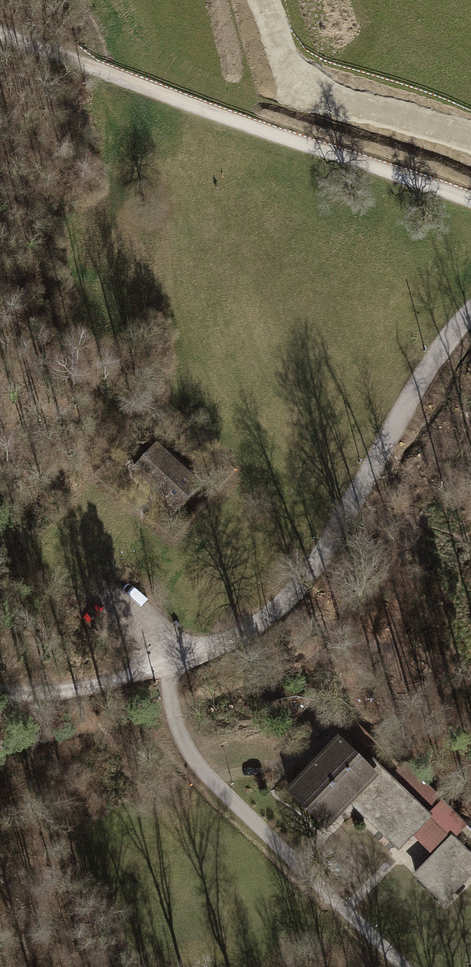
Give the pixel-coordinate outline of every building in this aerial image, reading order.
[(153,443),(128,470),(174,512),(199,485),(153,443)] [(362,766),(337,741),(286,793),(319,825),(349,794),(399,843),(409,833),(425,817),(367,761),(362,766)] [(433,808),(425,817),(409,833),(430,855),(447,837),(452,842),(468,826),(442,800),(433,808)] [(447,837),(430,855),(411,874),(440,902),(470,869),(470,860),(452,842),(447,837)]
